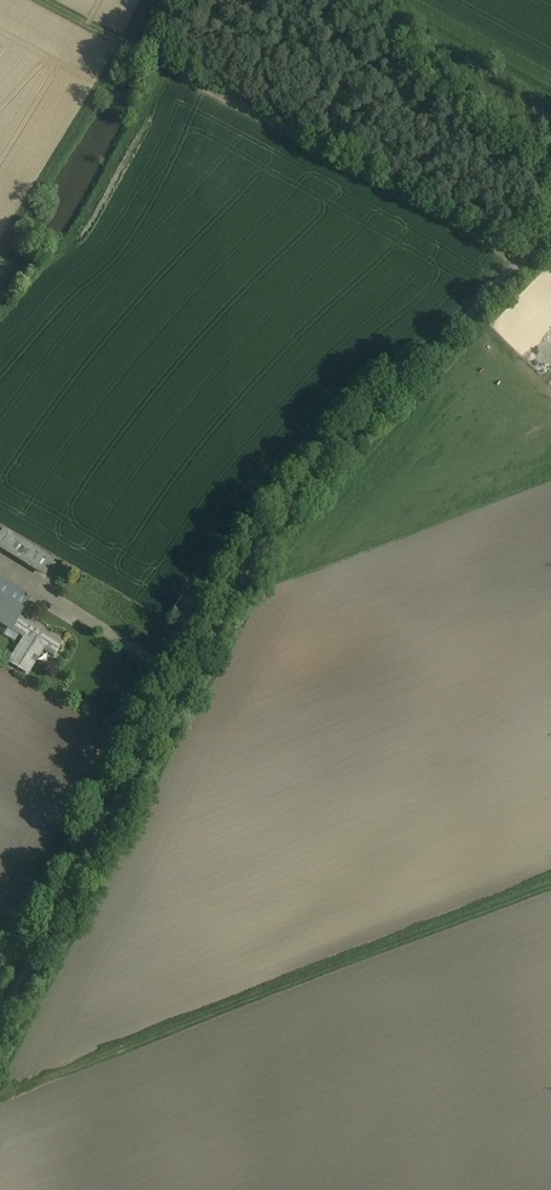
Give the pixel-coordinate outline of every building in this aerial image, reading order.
[(0,539),(0,549),(45,577),(56,559),(6,529),(0,539)] [(0,577),(0,618),(15,628),(24,614),(34,599),(0,577)] [(199,610),(185,602),(175,618),(189,626),(199,610)] [(28,636),(11,661),(32,674),(47,650),(57,657),(67,642),(24,614),(15,628),(28,636)]
